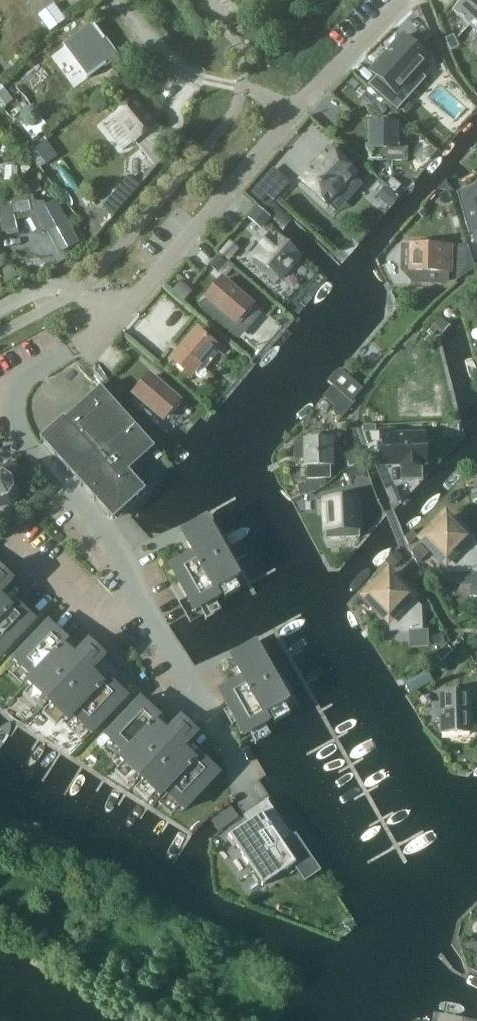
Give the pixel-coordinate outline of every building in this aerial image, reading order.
[(452,11),(476,33),(476,0),(462,0),(452,11)] [(37,16),(49,31),(66,19),(54,4),(37,16)] [(450,20),(441,24),(446,35),(455,31),(450,20)] [(92,26),(64,46),(66,48),(68,46),(90,75),(87,77),(88,79),(106,65),(118,56),(105,39),(94,24),(92,26)] [(377,75),(368,85),(397,111),(426,78),(417,70),(427,60),(402,37),(377,65),(382,70),(377,75)] [(4,89),(0,91),(0,97),(6,105),(12,100),(4,89)] [(379,102),(367,92),(359,101),(371,112),(379,102)] [(135,142),(155,126),(134,100),(114,116),(135,142)] [(370,149),(370,161),(403,161),(404,149),(401,149),(401,139),(395,138),(395,124),(370,124),(370,149)] [(58,156),(47,141),(35,150),(46,165),(58,156)] [(301,181),(327,204),(354,174),(328,151),(301,181)] [(17,166),(5,166),(4,180),(17,181),(17,166)] [(136,188),(125,179),(102,206),(113,215),(136,188)] [(27,182),(30,193),(41,191),(37,180),(27,182)] [(460,204),(469,234),(475,233),(476,241),(476,199),(460,204)] [(56,200),(34,212),(45,233),(50,231),(62,252),(79,243),(56,200)] [(12,205),(14,216),(32,213),(31,201),(12,205)] [(44,202),(34,201),(36,211),(46,206),(44,202)] [(257,258),(280,278),(298,257),(275,237),(272,241),(269,239),(263,246),(265,248),(257,258)] [(230,244),(222,253),(228,259),(236,250),(230,244)] [(449,272),(450,246),(414,244),(412,271),(449,272)] [(213,263),(220,269),(227,261),(220,255),(213,263)] [(208,297),(235,321),(249,304),(222,281),(208,297)] [(172,291),(182,299),(188,291),(179,284),(172,291)] [(197,332),(174,360),(190,374),(213,346),(197,332)] [(390,389),(399,412),(410,408),(410,409),(439,398),(427,365),(397,376),(401,384),(390,389)] [(135,394),(163,417),(177,401),(149,377),(135,394)] [(43,440),(114,518),(143,491),(127,472),(154,447),(99,387),(65,419),(65,420),(43,440)] [(393,430),(381,430),(381,440),(386,440),(386,464),(401,464),(401,480),(422,479),(422,463),(422,461),(421,435),(394,436),(394,435),(393,430)] [(329,467),(330,467),(330,440),(306,441),(306,468),(307,468),(307,480),(329,479),(329,467)] [(157,460),(161,456),(157,451),(153,455),(157,460)] [(20,491),(16,477),(14,476),(19,469),(9,463),(5,469),(3,468),(0,468),(0,506),(12,504),(20,491)] [(360,537),(358,497),(334,499),(335,521),(326,521),(327,539),(360,537)] [(467,539),(445,518),(424,539),(446,562),(446,572),(476,572),(476,549),(467,539)] [(227,550),(216,531),(213,532),(211,529),(187,543),(193,553),(170,566),(195,610),(219,597),(215,589),(238,576),(224,552),(227,550)] [(12,581),(0,569),(0,590),(2,592),(12,581)] [(388,575),(366,597),(388,619),(388,629),(421,629),(421,608),(410,597),(388,575)] [(34,620),(14,601),(9,606),(0,597),(0,656),(34,620)] [(13,660),(33,678),(28,683),(47,701),(41,707),(42,709),(48,703),(67,721),(72,715),(91,734),(127,696),(106,677),(101,682),(65,648),(64,647),(69,642),(49,623),(13,660)] [(94,668),(104,657),(89,643),(79,654),(94,668)] [(288,701),(274,676),(276,675),(265,655),(263,656),(261,653),(237,667),(243,677),(220,690),(245,735),(269,721),(265,714),(288,701)] [(403,681),(405,684),(410,693),(411,694),(433,681),(426,667),(403,681)] [(470,722),(470,694),(442,694),(442,705),(435,705),(435,722),(442,722),(443,733),(470,733),(470,722)] [(106,736),(125,754),(120,760),(139,778),(133,784),(134,785),(140,779),(159,797),(164,792),(183,810),(219,773),(198,754),(193,759),(156,723),(161,718),(141,699),(106,736)] [(171,730),(186,745),(196,733),(181,719),(171,730)] [(272,807),(230,835),(243,856),(242,856),(263,886),(293,865),(305,882),(321,871),(296,833),(292,836),(272,807)]
